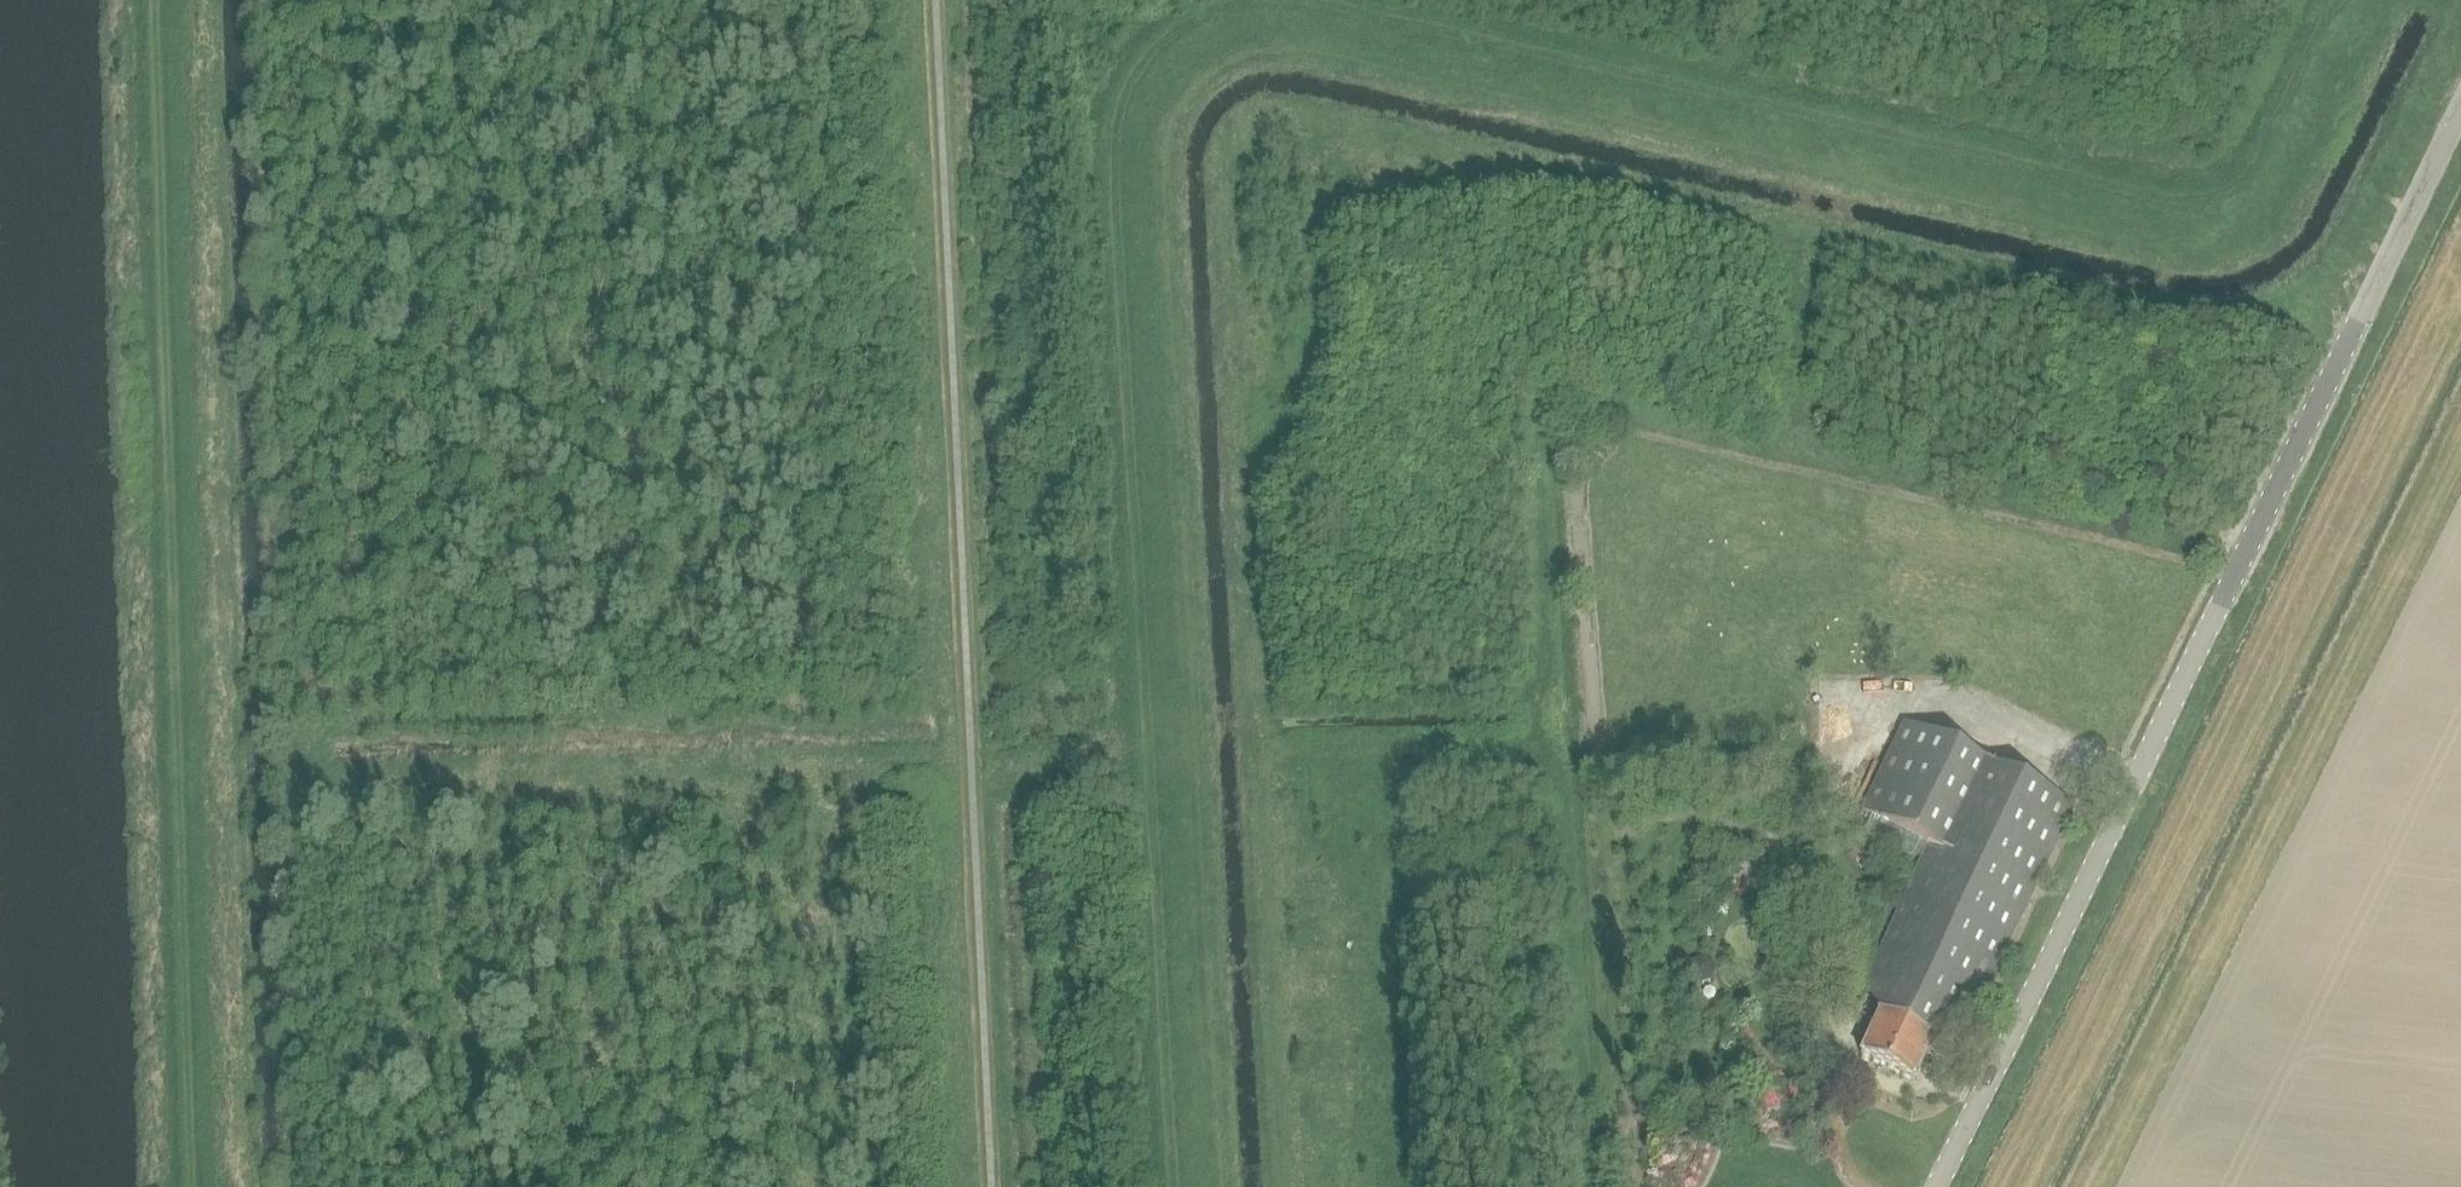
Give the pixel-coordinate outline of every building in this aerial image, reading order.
[(1988,987),(2073,806),(1904,723),(1861,812),(1873,818),(1865,835),(1914,858),(1922,840),(1929,843),(1861,988),(1869,991),(1878,1014),(1860,1055),(1913,1081),(1926,1054),(1946,1063),(1953,1050),(1952,1049),(1978,996),(1988,987)]
